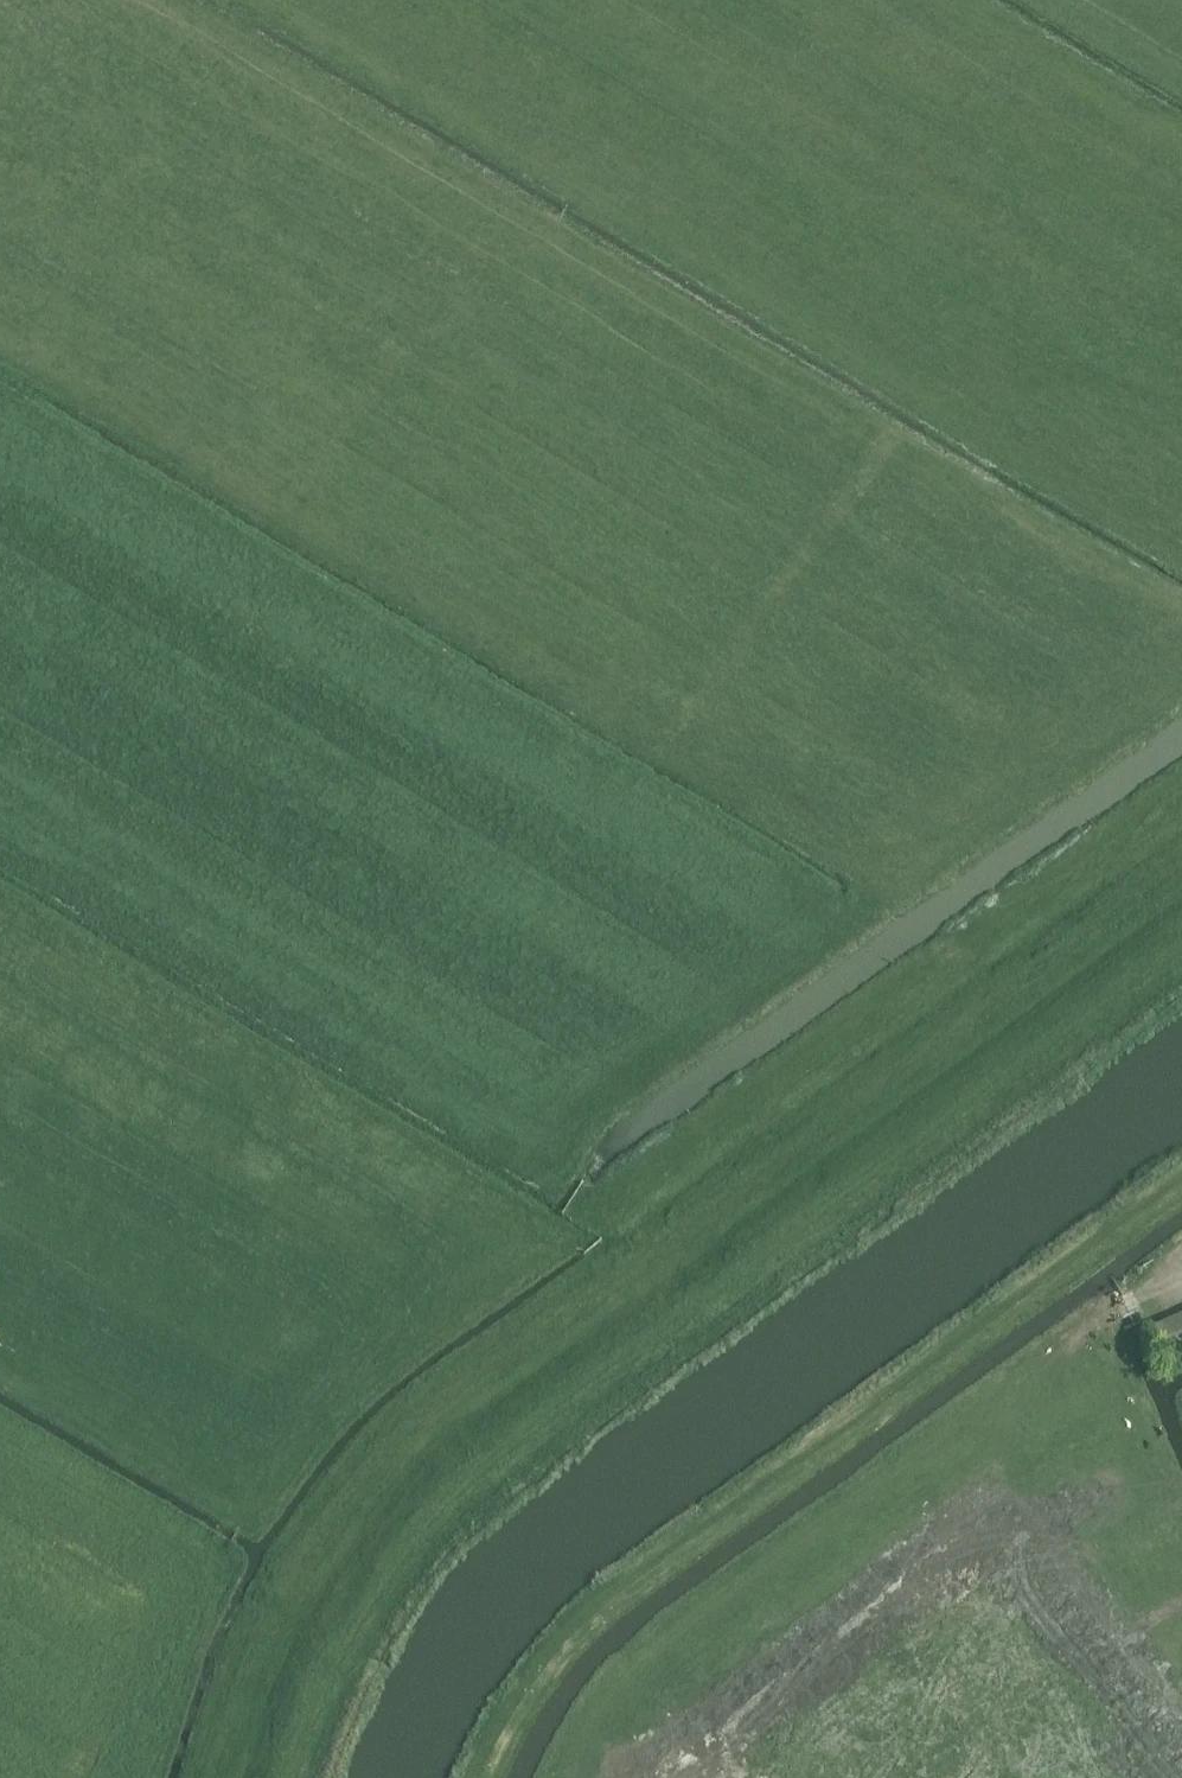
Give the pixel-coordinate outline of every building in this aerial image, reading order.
[(1152,1328),(1168,1363),(1181,1357),(1181,1315),(1152,1328)]
